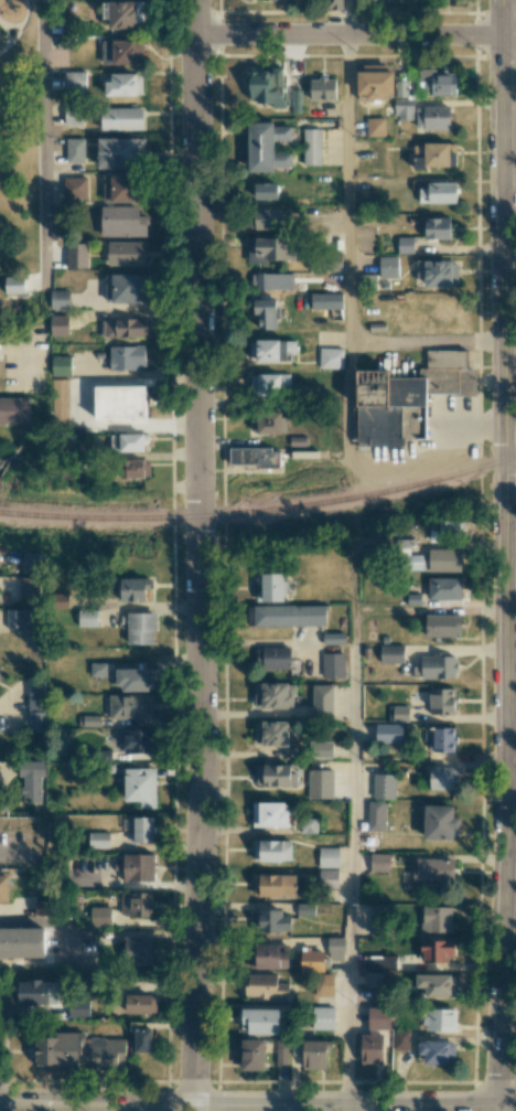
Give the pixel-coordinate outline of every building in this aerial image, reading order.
[(108,19),(108,28),(136,29),(137,1),(105,0),(105,19),(108,19)] [(144,41),(124,41),(124,65),(144,65),(144,41)] [(392,64),(358,65),(358,100),(385,100),(385,94),(392,94),(392,64)] [(248,103),(272,103),(272,108),(283,108),(284,69),(257,69),(257,68),(249,68),(248,103)] [(456,94),(455,71),(435,72),(435,68),(419,69),(419,87),(431,87),(431,95),(456,94)] [(143,74),(119,73),(118,95),(142,96),(143,74)] [(336,99),(335,78),(310,78),(310,99),(336,99)] [(300,112),(301,95),(292,95),(291,111),(300,112)] [(393,99),(394,120),(413,119),(413,99),(393,99)] [(65,125),(82,125),(81,104),(64,105),(65,125)] [(450,106),(415,105),(415,129),(450,129),(450,106)] [(143,129),(143,107),(100,108),(101,130),(143,129)] [(367,136),(385,135),(385,117),(367,118),(367,136)] [(248,172),(274,171),(273,167),(291,167),(291,152),(274,152),(273,141),(291,140),(291,126),(274,126),(274,121),(247,122),(248,172)] [(321,129),(303,129),(303,165),(320,165),(321,129)] [(97,169),(137,170),(137,155),(145,155),(145,138),(98,137),(97,169)] [(84,138),(66,138),(66,163),(84,162),(84,138)] [(414,168),(456,167),(456,143),(413,143),(414,168)] [(103,174),(103,202),(138,201),(137,173),(103,174)] [(87,177),(63,177),(64,201),(87,201),(87,177)] [(254,199),(278,199),(278,182),(254,183),(254,199)] [(428,182),(428,188),(419,188),(419,203),(456,203),(456,182),(428,182)] [(138,205),(100,206),(101,237),(147,236),(147,215),(139,215),(138,205)] [(255,228),(282,229),(282,209),(255,208),(255,228)] [(449,239),(449,217),(425,218),(425,239),(449,239)] [(295,261),(294,247),(286,248),(286,237),(248,238),(248,262),(295,261)] [(413,237),(397,237),(397,253),(413,253),(413,237)] [(146,242),(105,241),(104,264),(146,265),(146,242)] [(398,277),(398,256),(379,256),(379,278),(398,277)] [(425,287),(459,286),(458,260),(424,261),(425,266),(416,266),(416,278),(424,278),(425,287)] [(294,290),(294,273),(249,273),(249,289),(294,290)] [(105,274),(105,302),(146,302),(146,274),(105,274)] [(5,276),(5,293),(24,293),(24,276),(5,276)] [(69,290),(50,290),(50,308),(69,308),(69,290)] [(342,293),(311,293),(311,310),(331,310),(332,319),(343,319),(342,293)] [(254,318),(258,318),(258,329),(277,328),(277,299),(253,299),(254,318)] [(68,314),(51,315),(51,336),(68,335),(68,314)] [(102,319),(102,337),(147,337),(146,318),(102,319)] [(249,340),(249,362),(294,361),(293,339),(249,340)] [(109,369),(145,369),(145,345),(109,346),(109,369)] [(343,369),(343,348),(319,348),(319,368),(343,369)] [(357,446),(403,446),(403,439),(426,439),(426,394),(476,394),(476,368),(466,368),(466,350),(425,350),(425,368),(418,368),(418,377),(389,377),(389,370),(357,370),(357,446)] [(71,356),(51,356),(51,376),(71,376),(71,356)] [(290,387),(290,374),(251,375),(252,395),(282,394),(281,387),(290,387)] [(68,378),(51,379),(53,422),(69,422),(68,378)] [(94,386),(95,418),(146,418),(145,386),(94,386)] [(29,423),(28,396),(0,397),(0,424),(29,423)] [(281,411),(251,411),(251,433),(281,432),(281,411)] [(119,433),(119,451),(147,451),(148,434),(119,433)] [(280,449),(229,448),(229,466),(279,466),(280,449)] [(123,460),(123,478),(150,478),(150,460),(123,460)] [(429,540),(460,540),(460,519),(438,519),(438,525),(429,525),(429,540)] [(428,550),(429,572),(461,571),(460,548),(428,550)] [(23,573),(43,573),(42,552),(22,553),(23,573)] [(284,601),(283,573),(255,573),(256,584),(258,584),(258,601),(284,601)] [(38,597),(39,577),(19,577),(19,597),(38,597)] [(146,601),(145,577),(120,578),(120,601),(146,601)] [(461,578),(427,578),(426,600),(461,600),(461,578)] [(326,605),(248,606),(248,627),(326,626),(326,605)] [(35,629),(35,609),(7,609),(7,629),(35,629)] [(97,609),(78,609),(78,626),(97,627),(97,609)] [(128,645),(155,644),(155,612),(127,613),(128,645)] [(425,636),(461,636),(461,614),(425,614),(425,636)] [(345,644),(345,633),(323,632),(323,643),(345,644)] [(404,645),(380,645),(380,662),(404,662),(404,645)] [(256,647),(257,669),(291,669),(290,647),(256,647)] [(323,678),(344,677),(344,653),(322,653),(323,678)] [(456,678),(456,656),(444,656),(444,654),(420,655),(421,678),(456,678)] [(106,662),(90,662),(90,676),(107,676),(106,662)] [(154,689),(153,668),(115,669),(116,691),(154,689)] [(43,710),(43,682),(29,682),(28,710),(43,710)] [(288,682),(254,682),(254,708),(293,708),(293,694),(288,694),(288,682)] [(311,714),(332,714),(333,685),(312,685),(311,714)] [(455,689),(430,688),(429,713),(454,714),(455,689)] [(109,695),(109,719),(153,718),(153,695),(109,695)] [(409,706),(388,705),(388,721),(408,721),(409,706)] [(44,711),(27,712),(27,733),(44,732),(44,711)] [(293,745),(293,731),(288,731),(288,721),(255,721),(255,745),(293,745)] [(402,723),(375,724),(376,743),(403,742),(402,723)] [(455,750),(454,727),(425,728),(426,751),(455,750)] [(154,729),(123,730),(123,753),(154,752),(154,729)] [(332,741),(310,741),(309,757),(332,757),(332,741)] [(21,801),(41,802),(41,776),(44,776),(44,761),(18,761),(18,776),(22,776),(21,801)] [(256,786),(296,785),(296,774),(290,774),(290,764),(256,765),(256,786)] [(430,790),(459,789),(458,767),(430,767),(430,790)] [(155,768),(124,768),(124,801),(139,801),(139,808),(155,807),(155,768)] [(308,798),(333,798),(333,769),(308,769),(308,798)] [(395,799),(396,774),(373,773),(373,798),(395,799)] [(367,830),(382,830),(383,801),(367,801),(367,830)] [(252,827),(287,826),(287,802),(252,802),(252,827)] [(460,817),(453,817),(454,805),(424,805),(424,840),(453,840),(453,829),(460,829),(460,817)] [(154,817),(133,817),(133,843),(154,842),(154,817)] [(109,848),(109,832),(88,832),(89,848),(109,848)] [(291,840),(253,840),(253,861),(291,861),(291,840)] [(339,867),(339,847),(319,847),(318,867),(339,867)] [(154,854),(123,853),(123,880),(154,881),(154,854)] [(370,871),(389,871),(389,853),(370,853),(370,871)] [(454,859),(414,858),(413,890),(453,891),(454,859)] [(338,888),(338,869),(319,869),(318,887),(338,888)] [(253,895),(295,896),(295,875),(253,874),(253,895)] [(0,875),(0,901),(9,901),(9,875),(0,875)] [(121,892),(121,915),(153,916),(153,893),(121,892)] [(390,905),(371,905),(370,934),(389,935),(390,905)] [(110,907),(89,906),(89,923),(110,924),(110,907)] [(452,907),(422,906),(421,932),(451,933),(452,907)] [(282,909),(256,910),(256,932),(291,932),(290,914),(282,914),(282,909)] [(0,928),(0,957),(44,957),(44,927),(0,928)] [(150,936),(124,937),(125,965),(151,965),(150,936)] [(328,937),(327,960),(344,960),(344,937),(328,937)] [(454,962),(454,940),(421,940),(421,961),(454,962)] [(288,951),(279,952),(279,944),(248,944),(248,969),(289,968),(288,951)] [(300,971),(323,972),(324,951),(301,951),(300,971)] [(363,969),(396,970),(396,956),(363,956),(363,969)] [(365,987),(382,986),(382,972),(364,972),(365,987)] [(288,983),(276,983),(277,975),(244,974),(244,997),(288,998),(288,983)] [(334,974),(314,974),(314,996),(333,996),(334,974)] [(455,997),(455,974),(415,975),(415,987),(421,987),(421,997),(455,997)] [(13,980),(12,1003),(56,1004),(57,981),(13,980)] [(124,1013),(155,1013),(156,995),(125,994),(124,1013)] [(88,1017),(89,998),(69,998),(69,1017),(88,1017)] [(334,1007),(310,1007),(310,1029),(333,1030),(334,1007)] [(389,1030),(390,1007),(368,1007),(367,1029),(389,1030)] [(455,1032),(456,1009),(422,1008),(422,1031),(455,1032)] [(280,1009),(241,1009),(241,1033),(279,1034),(280,1009)] [(151,1052),(151,1029),(134,1029),(134,1052),(151,1052)] [(409,1050),(410,1030),(392,1030),(392,1049),(409,1050)] [(34,1065),(78,1066),(78,1032),(55,1032),(55,1037),(35,1036),(34,1065)] [(383,1063),(382,1032),(360,1033),(361,1063),(383,1063)] [(78,1065),(124,1066),(125,1038),(79,1037),(78,1065)] [(264,1039),(240,1039),(240,1070),(264,1070),(264,1039)] [(276,1064),(287,1064),(288,1040),(276,1040),(276,1064)] [(326,1040),(303,1040),(303,1069),(326,1069),(326,1040)] [(424,1064),(454,1064),(454,1041),(418,1040),(418,1054),(424,1054),(424,1064)]
